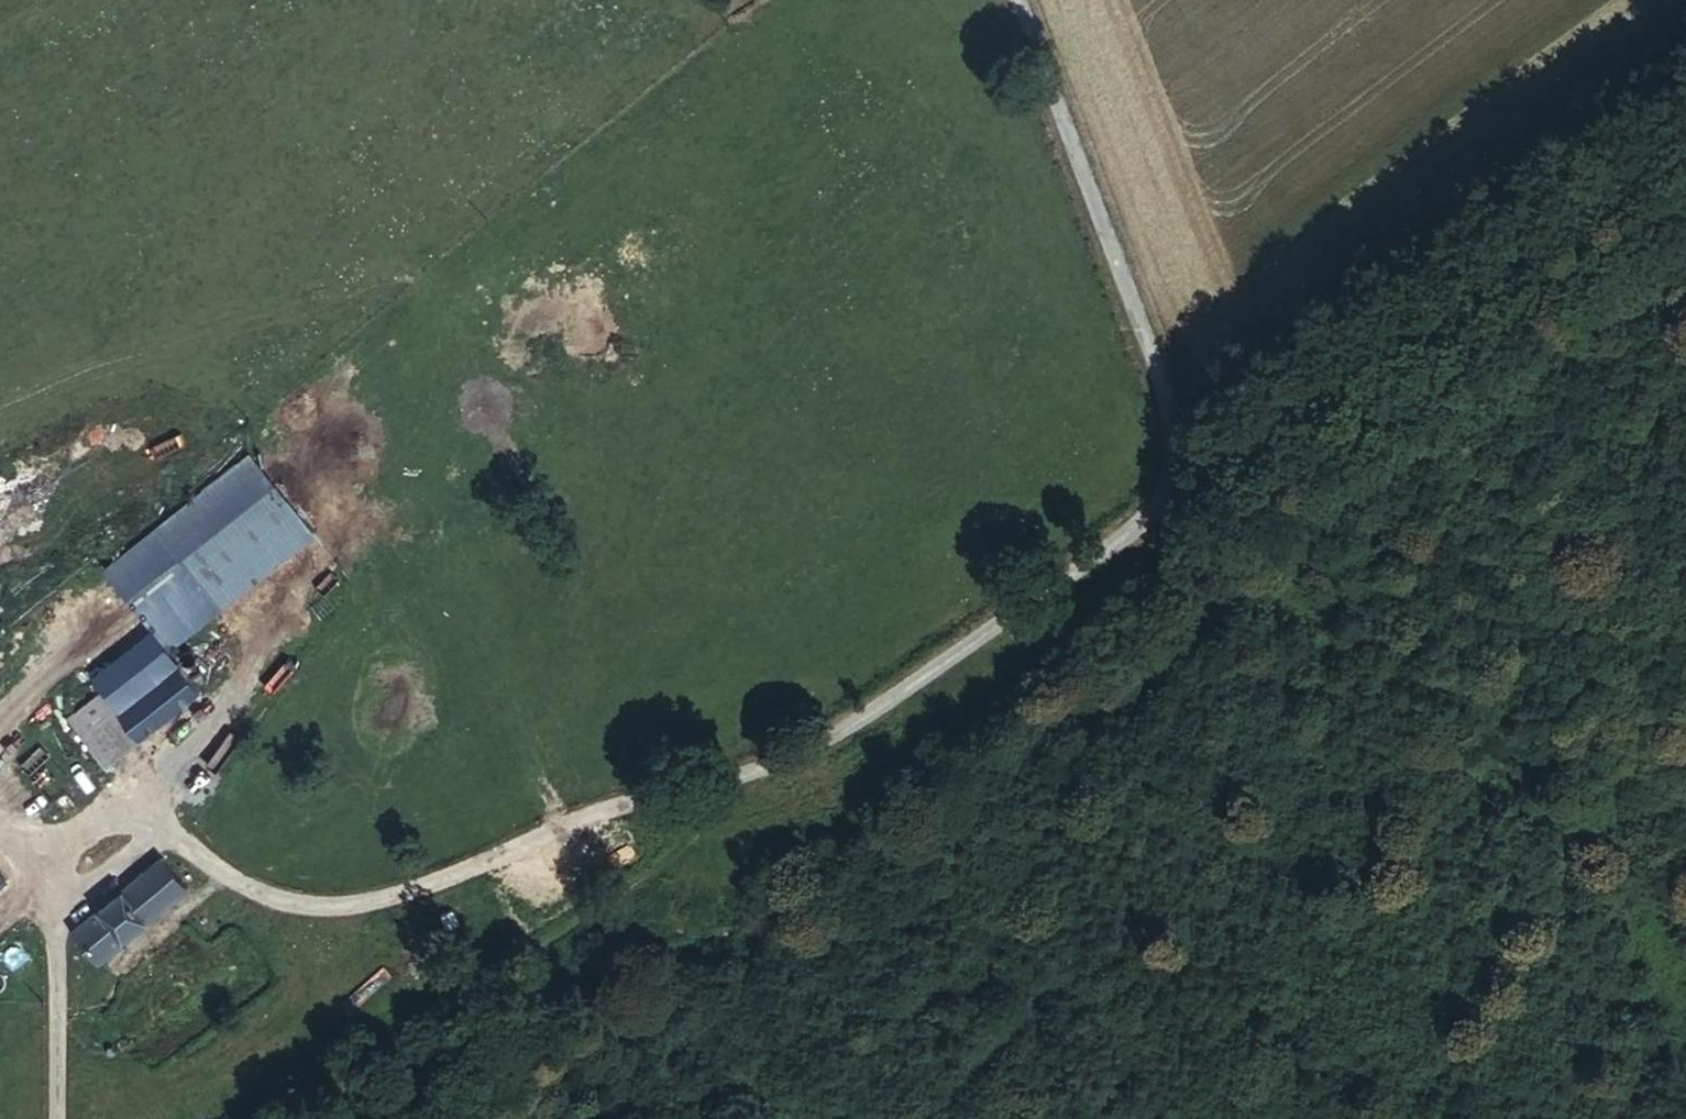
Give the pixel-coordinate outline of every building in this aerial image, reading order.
[(250,451),(160,528),(224,603),(314,526),(250,451)] [(168,633),(115,669),(122,680),(138,705),(192,668),(168,633)] [(87,703),(120,754),(208,693),(192,668),(138,705),(122,680),(87,703)] [(73,927),(97,958),(187,891),(163,859),(73,927)]
